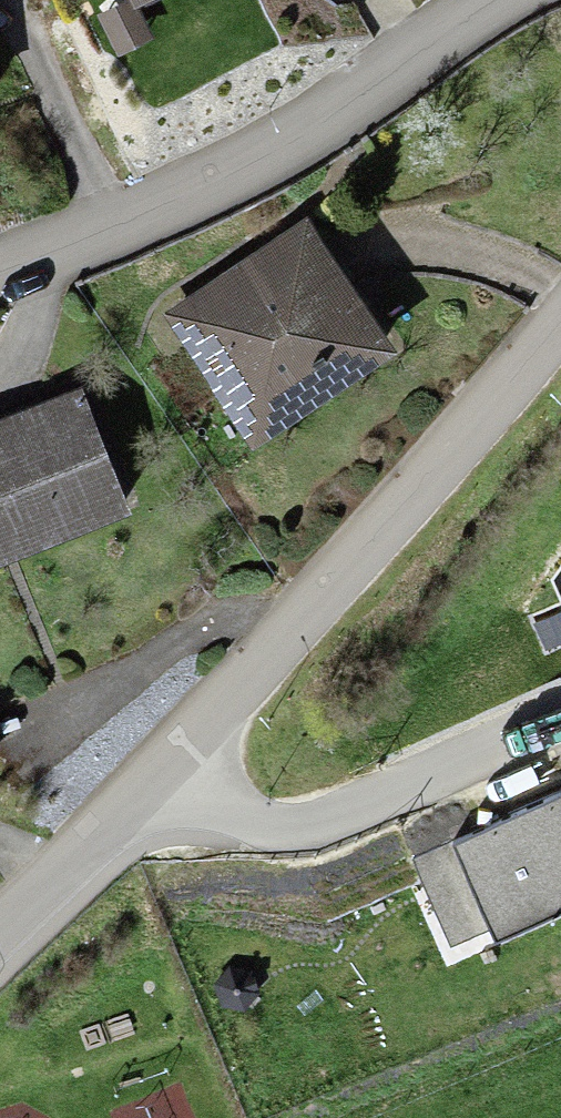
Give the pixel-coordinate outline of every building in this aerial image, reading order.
[(306,228),(172,321),(265,455),(399,362),(306,228)] [(133,517),(93,401),(0,433),(0,562),(133,517)] [(414,861),(454,948),(494,930),(500,944),(560,917),(560,794),(414,861)]
